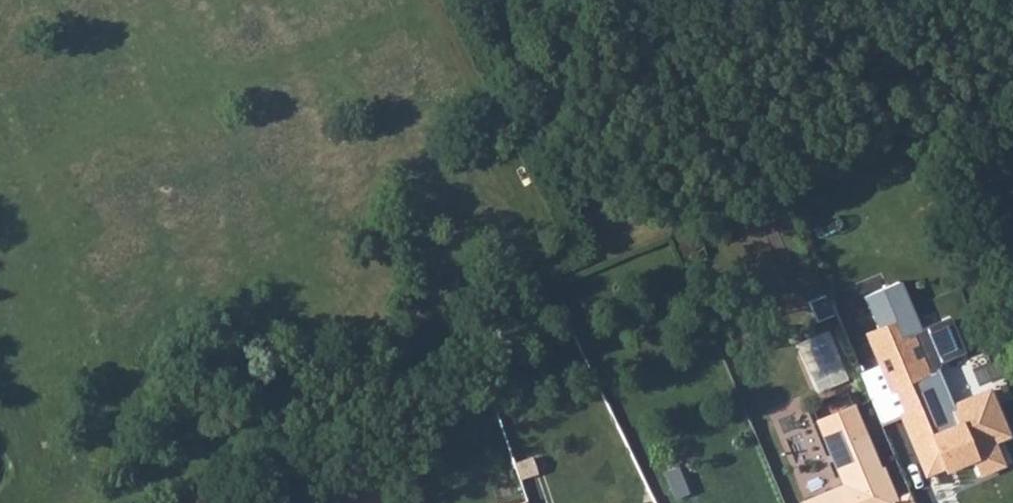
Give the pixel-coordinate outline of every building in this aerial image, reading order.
[(904,416),(899,418),(924,476),(934,472),(932,468),(940,463),(945,475),(958,469),(955,463),(967,457),(977,478),(1002,466),(993,444),(973,399),(950,410),(958,429),(930,441),(906,386),(930,376),(926,366),(931,346),(912,341),(904,323),(867,339),(890,393),(893,392),(904,416)] [(899,418),(904,416),(893,392),(890,393),(870,402),(880,426),(899,418)] [(989,393),(973,399),(993,444),(1008,437),(989,393)] [(894,500),(877,458),(869,462),(858,438),(825,452),(838,484),(802,500),(803,502),(896,502),(894,500)] [(521,464),(503,471),(508,485),(527,478),(521,464)] [(896,502),(912,502),(908,494),(894,500),(896,502)]
